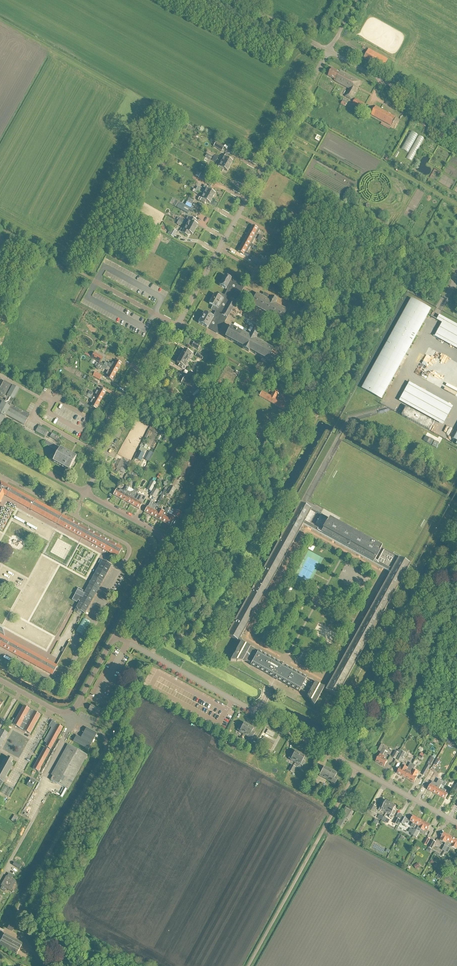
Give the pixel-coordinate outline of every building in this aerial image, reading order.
[(365,57),(384,67),(389,59),(369,49),(365,57)] [(351,100),(360,83),(341,72),(340,73),(332,69),(328,76),(335,80),(334,81),(349,89),(345,97),(351,100)] [(362,111),(366,105),(355,99),(352,105),(362,111)] [(396,118),(376,107),(371,116),(391,127),(396,118)] [(414,161),(425,137),(411,131),(403,149),(410,152),(407,158),(414,161)] [(224,147),(216,143),(214,147),(222,151),(224,147)] [(221,162),(230,167),(232,162),(229,160),(230,158),(228,157),(229,155),(227,154),(226,156),(225,156),(224,158),(224,157),(221,162)] [(227,172),(230,167),(221,162),(218,167),(217,166),(216,168),(222,172),(223,170),(227,172)] [(208,175),(213,167),(208,164),(204,173),(208,175)] [(203,194),(212,199),(215,194),(211,192),(212,190),(204,185),(203,188),(206,189),(203,194)] [(209,204),(212,199),(203,194),(201,199),(199,198),(198,200),(204,204),(206,202),(209,204)] [(187,201),(185,206),(177,202),(175,207),(187,214),(190,209),(190,208),(192,203),(187,201)] [(169,217),(178,221),(182,224),(185,219),(181,217),(172,212),(169,217)] [(186,226),(195,231),(197,226),(194,224),(196,221),(190,218),(190,219),(188,218),(187,220),(189,221),(186,226)] [(192,235),(195,231),(186,226),(183,231),(181,229),(179,232),(187,236),(189,234),(192,235)] [(247,234),(255,239),(258,233),(260,230),(252,226),(250,230),(247,234)] [(252,245),(255,239),(247,234),(245,239),(243,243),(250,247),(256,250),(257,247),(252,245)] [(284,240),(281,238),(273,234),(272,238),(282,243),(284,240)] [(247,253),(250,247),(243,243),(240,247),(238,252),(251,259),(252,256),(247,253)] [(265,263),(256,258),(253,263),(262,268),(265,263)] [(219,286),(225,289),(228,284),(230,285),(232,281),(231,280),(225,276),(219,286)] [(230,299),(232,297),(232,296),(234,298),(235,298),(237,299),(244,287),(232,281),(230,285),(228,284),(225,289),(227,290),(224,296),(220,294),(218,297),(214,295),(212,300),(221,304),(218,309),(217,309),(216,311),(214,310),(213,311),(215,312),(212,318),(213,318),(215,319),(213,322),(211,322),(209,326),(208,329),(218,334),(225,322),(223,320),(220,319),(220,318),(221,315),(230,299)] [(281,321),(287,311),(275,304),(277,301),(264,293),(262,297),(257,294),(251,305),(281,321)] [(237,299),(235,298),(234,298),(232,296),(232,297),(230,299),(221,315),(220,318),(220,319),(223,320),(225,322),(237,299)] [(211,310),(213,311),(214,310),(216,311),(217,309),(218,309),(221,304),(212,300),(209,304),(213,306),(211,310)] [(381,399),(431,310),(412,300),(362,388),(381,399)] [(208,329),(209,326),(211,322),(213,322),(215,319),(213,318),(212,318),(204,313),(199,324),(208,329)] [(456,349),(456,325),(440,316),(437,321),(442,324),(435,337),(456,349)] [(257,337),(251,334),(249,337),(244,335),(245,334),(242,332),(242,334),(238,332),(238,331),(237,331),(231,328),(225,338),(243,348),(242,349),(249,353),(249,351),(267,361),(273,351),(262,345),(263,344),(260,342),(260,344),(258,343),(255,341),(257,337)] [(191,347),(198,350),(200,345),(194,341),(191,347)] [(423,364),(428,366),(432,357),(428,356),(431,349),(429,348),(424,357),(426,357),(423,364)] [(184,361),(187,363),(189,359),(190,359),(193,354),(184,350),(180,356),(185,359),(184,361)] [(103,358),(94,353),(91,358),(100,363),(103,358)] [(188,363),(187,363),(184,361),(185,359),(180,356),(177,363),(179,365),(178,367),(184,370),(185,368),(188,363)] [(105,363),(104,365),(116,372),(121,364),(116,361),(114,364),(112,362),(111,365),(109,363),(109,364),(105,363)] [(104,365),(99,363),(96,368),(98,369),(98,368),(101,370),(102,368),(108,371),(106,374),(108,375),(106,378),(112,381),(116,372),(104,365)] [(182,375),(186,377),(185,378),(184,377),(181,383),(191,388),(194,383),(190,381),(193,375),(188,372),(189,371),(185,369),(182,375)] [(93,377),(100,381),(102,376),(95,373),(93,377)] [(5,418),(6,415),(24,425),(29,415),(8,404),(9,403),(11,404),(19,389),(17,388),(13,386),(7,396),(8,396),(7,398),(5,396),(10,385),(4,382),(0,389),(0,396),(4,398),(6,399),(5,402),(0,399),(0,426),(5,418)] [(400,399),(443,423),(453,406),(410,382),(400,399)] [(198,388),(194,395),(197,397),(202,391),(198,388)] [(95,398),(101,401),(106,392),(100,389),(99,392),(97,391),(95,394),(97,395),(95,398)] [(282,410),(285,405),(275,399),(279,393),(277,392),(278,391),(276,389),(275,391),(274,390),(270,397),(262,392),(259,397),(282,410)] [(95,398),(91,396),(88,394),(86,397),(90,399),(90,398),(92,400),(90,403),(92,404),(91,407),(96,410),(101,401),(95,398)] [(401,416),(430,431),(434,422),(406,407),(401,416)] [(38,426),(35,432),(45,437),(48,431),(38,426)] [(431,437),(428,443),(438,448),(441,442),(431,437)] [(72,465),(76,458),(70,454),(60,449),(46,442),(45,444),(58,452),(55,458),(51,456),(49,460),(53,462),(69,471),(71,467),(72,465)] [(135,459),(140,461),(146,450),(140,447),(135,459)] [(125,474),(130,465),(122,461),(119,466),(122,467),(120,471),(125,474)] [(0,481),(0,503),(4,495),(117,557),(122,548),(0,481)] [(147,489),(151,492),(156,483),(151,481),(147,489)] [(122,500),(127,491),(130,486),(127,484),(123,491),(120,489),(119,492),(116,490),(113,495),(122,500)] [(150,496),(154,498),(159,489),(155,486),(150,496)] [(166,494),(165,496),(169,499),(175,488),(170,486),(166,494)] [(130,505),(137,494),(138,490),(134,488),(134,491),(133,492),(130,493),(127,491),(122,500),(130,505)] [(137,494),(130,505),(139,510),(142,504),(143,501),(144,501),(145,498),(143,496),(141,499),(140,500),(138,499),(140,496),(137,494)] [(153,517),(158,509),(160,505),(157,504),(156,505),(151,502),(148,507),(147,507),(144,512),(153,517)] [(324,689),(326,690),(337,697),(410,564),(399,558),(384,550),(377,562),(375,560),(381,548),(337,524),(329,519),(322,531),(305,521),(311,510),(300,504),(227,636),(241,643),(231,662),(247,662),(251,664),(251,665),(272,677),(272,678),(277,680),(299,692),(300,690),(304,693),(313,706),(324,689)] [(162,522),(166,513),(168,510),(166,509),(164,512),(158,509),(153,517),(162,522)] [(166,513),(162,522),(170,527),(173,521),(175,517),(179,519),(182,514),(177,511),(173,517),(166,513)] [(190,532),(184,528),(179,536),(186,540),(190,532)] [(102,561),(84,594),(82,593),(83,591),(78,588),(72,600),(77,603),(78,600),(80,601),(76,609),(74,612),(79,615),(81,612),(84,613),(85,614),(111,566),(102,561)] [(76,632),(83,635),(90,623),(83,619),(76,632)] [(52,675),(57,666),(56,666),(4,637),(4,635),(4,633),(3,630),(2,628),(1,628),(0,627),(0,647),(52,675)] [(88,711),(99,716),(101,711),(91,705),(90,708),(88,711)] [(13,725),(18,728),(30,734),(40,715),(24,706),(13,725)] [(51,750),(63,728),(55,724),(55,723),(53,722),(52,722),(49,727),(52,728),(44,742),(47,744),(45,747),(51,750)] [(244,735),(249,726),(244,723),(242,727),(240,726),(237,731),(239,732),(239,733),(244,735)] [(251,739),(255,733),(252,732),(254,729),(249,726),(244,735),(248,738),(251,740),(251,739)] [(1,747),(9,732),(2,728),(0,733),(0,747),(1,747)] [(88,750),(96,735),(97,734),(87,728),(81,739),(76,736),(74,742),(88,750)] [(262,740),(260,744),(270,750),(273,746),(262,740)] [(87,756),(67,745),(51,775),(53,776),(51,780),(68,790),(87,756)] [(385,746),(383,748),(376,762),(384,766),(384,767),(388,761),(384,759),(385,757),(383,756),(386,750),(388,747),(385,746)] [(34,766),(33,769),(38,772),(50,751),(44,748),(34,766)] [(295,763),(300,754),(295,751),(293,755),(291,754),(288,759),(290,760),(295,763)] [(397,760),(400,762),(405,753),(401,751),(397,760)] [(302,766),(305,762),(303,760),(305,757),(300,754),(295,763),(300,766),(300,765),(302,766)] [(424,776),(434,759),(431,757),(421,774),(424,776)] [(3,783),(13,765),(11,764),(13,760),(8,758),(6,761),(4,760),(0,767),(0,789),(3,783)] [(406,778),(413,765),(411,763),(408,767),(403,765),(401,768),(400,768),(397,774),(398,773),(406,778)] [(413,765),(406,778),(414,783),(417,778),(416,778),(419,773),(414,770),(416,766),(413,765)] [(327,781),(332,771),(327,768),(327,769),(324,767),(323,770),(321,769),(319,773),(320,774),(319,776),(327,781)] [(426,779),(429,781),(434,772),(431,770),(426,779)] [(337,774),(332,771),(327,781),(334,785),(338,779),(335,777),(337,774)] [(36,781),(31,779),(27,786),(32,789),(36,781)] [(436,795),(439,789),(436,788),(438,786),(434,784),(433,786),(430,785),(427,790),(436,795)] [(439,789),(436,795),(445,800),(448,794),(445,793),(446,791),(443,789),(442,791),(439,789)] [(386,813),(391,804),(386,801),(384,805),(382,804),(378,810),(380,812),(381,810),(386,813)] [(391,804),(386,813),(391,816),(390,818),(392,819),(396,812),(394,810),(396,807),(391,804)] [(347,819),(347,820),(352,812),(348,810),(347,811),(345,809),(341,816),(347,819)] [(347,819),(341,816),(333,829),(339,833),(347,819)] [(419,826),(422,821),(413,816),(410,821),(413,823),(411,826),(414,828),(416,825),(419,826)] [(395,830),(400,820),(396,818),(393,823),(391,827),(390,826),(389,827),(395,830)] [(416,831),(414,836),(417,838),(419,832),(420,830),(424,832),(425,830),(428,831),(430,826),(422,821),(419,826),(416,831)] [(445,852),(453,838),(444,833),(441,838),(440,841),(446,844),(445,846),(442,850),(445,852)] [(453,838),(445,852),(448,853),(448,852),(450,849),(451,847),(456,850),(456,840),(453,838)] [(8,888),(13,891),(18,880),(13,878),(15,875),(9,872),(2,885),(3,886),(2,889),(7,891),(8,888)] [(23,944),(5,934),(0,943),(0,945),(17,955),(23,944)]
